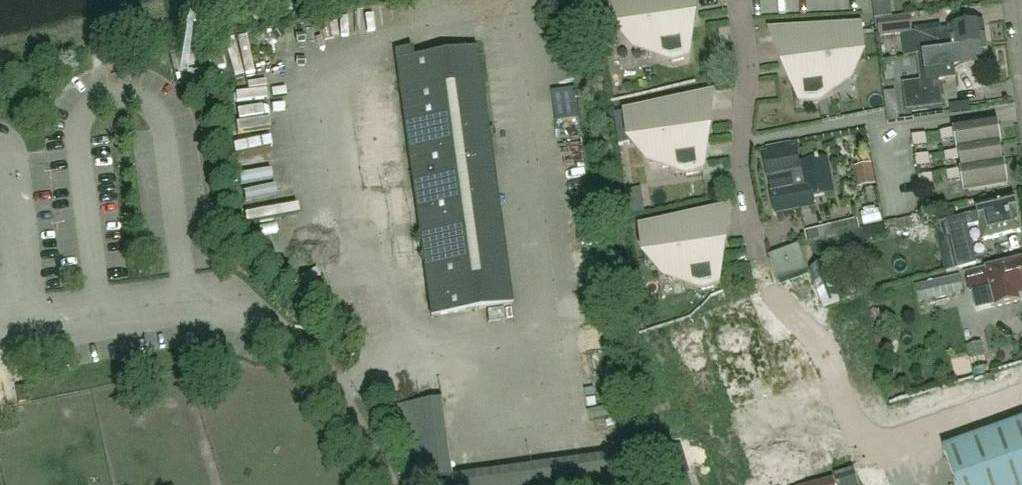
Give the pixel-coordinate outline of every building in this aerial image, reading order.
[(660,60),(672,64),(691,59),(692,57),(691,57),(691,59),(689,59),(683,22),(697,20),(694,0),(602,0),(600,0),(605,32),(616,31),(616,32),(632,29),(635,51),(656,48),(657,52),(658,58),(661,59),(660,60)] [(879,22),(881,35),(881,37),(913,33),(911,18),(879,22)] [(820,105),(831,98),(830,97),(832,95),(831,85),(852,82),(850,61),(865,59),(861,27),(864,27),(863,25),(768,29),(769,31),(771,31),(771,30),(783,29),(785,42),(781,43),(785,69),(798,67),(803,105),(801,105),(800,103),(800,104),(800,105),(820,105)] [(919,57),(987,48),(984,25),(950,30),(943,31),(942,27),(915,30),(919,57)] [(206,51),(211,72),(226,68),(221,47),(206,51)] [(987,48),(919,57),(922,83),(957,79),(956,73),(990,69),(987,48)] [(412,49),(396,52),(432,316),(513,305),(478,50),(414,59),(412,49)] [(650,164),(671,161),(672,171),(675,172),(675,174),(687,177),(706,173),(706,171),(705,171),(705,172),(703,173),(698,135),(711,133),(707,107),(704,107),(702,95),(714,92),(715,93),(716,92),(716,93),(716,91),(624,112),(615,114),(620,146),(646,143),(650,164)] [(237,137),(269,136),(268,123),(259,124),(258,106),(256,107),(255,93),(234,94),(237,137)] [(920,107),(919,118),(938,118),(939,108),(920,107)] [(1002,144),(998,123),(955,130),(955,131),(942,133),(942,134),(946,133),(947,141),(956,140),(958,151),(1002,144)] [(927,146),(925,136),(913,138),(915,148),(927,146)] [(1002,145),(1002,144),(958,151),(958,152),(959,152),(946,155),(950,155),(951,162),(961,161),(962,170),(961,170),(961,171),(1005,164),(1004,164),(1001,145),(1002,145)] [(240,161),(271,155),(269,146),(238,151),(240,161)] [(773,193),(772,194),(776,214),(815,207),(814,198),(834,194),(828,160),(800,165),(799,156),(784,159),(783,153),(765,156),(769,180),(771,179),(773,193)] [(929,156),(916,158),(918,168),(930,166),(929,156)] [(1005,164),(961,171),(948,173),(948,174),(952,174),(954,181),(963,180),(965,192),(1008,185),(1005,164)] [(880,169),(868,170),(869,188),(881,187),(880,169)] [(932,176),(919,178),(921,188),(933,186),(932,176)] [(977,264),(975,257),(968,229),(981,226),(985,242),(1021,234),(1017,217),(1019,217),(1015,199),(977,208),(979,215),(948,222),(959,269),(977,264)] [(665,279),(686,276),(688,286),(691,287),(690,289),(702,292),(721,287),(722,286),(721,286),(720,287),(719,287),(713,250),(726,248),(723,222),(719,222),(717,209),(730,206),(730,207),(732,207),(732,205),(639,227),(639,229),(639,228),(641,228),(646,260),(662,258),(665,279)] [(871,212),(869,228),(886,230),(888,214),(871,212)] [(812,241),(860,230),(858,219),(810,231),(812,241)] [(792,281),(809,275),(799,249),(782,255),(792,281)] [(968,275),(972,293),(992,289),(997,309),(1021,303),(1021,262),(968,275)] [(960,275),(929,283),(933,301),(964,293),(960,275)] [(975,385),(992,379),(983,342),(966,347),(975,385)] [(442,400),(399,406),(410,482),(453,477),(442,400)] [(945,450),(957,484),(1021,484),(1021,423),(945,450)] [(690,473),(682,445),(659,452),(667,480),(690,473)] [(453,477),(454,484),(634,484),(630,454),(453,477)] [(855,470),(836,476),(839,484),(860,484),(855,470)]
